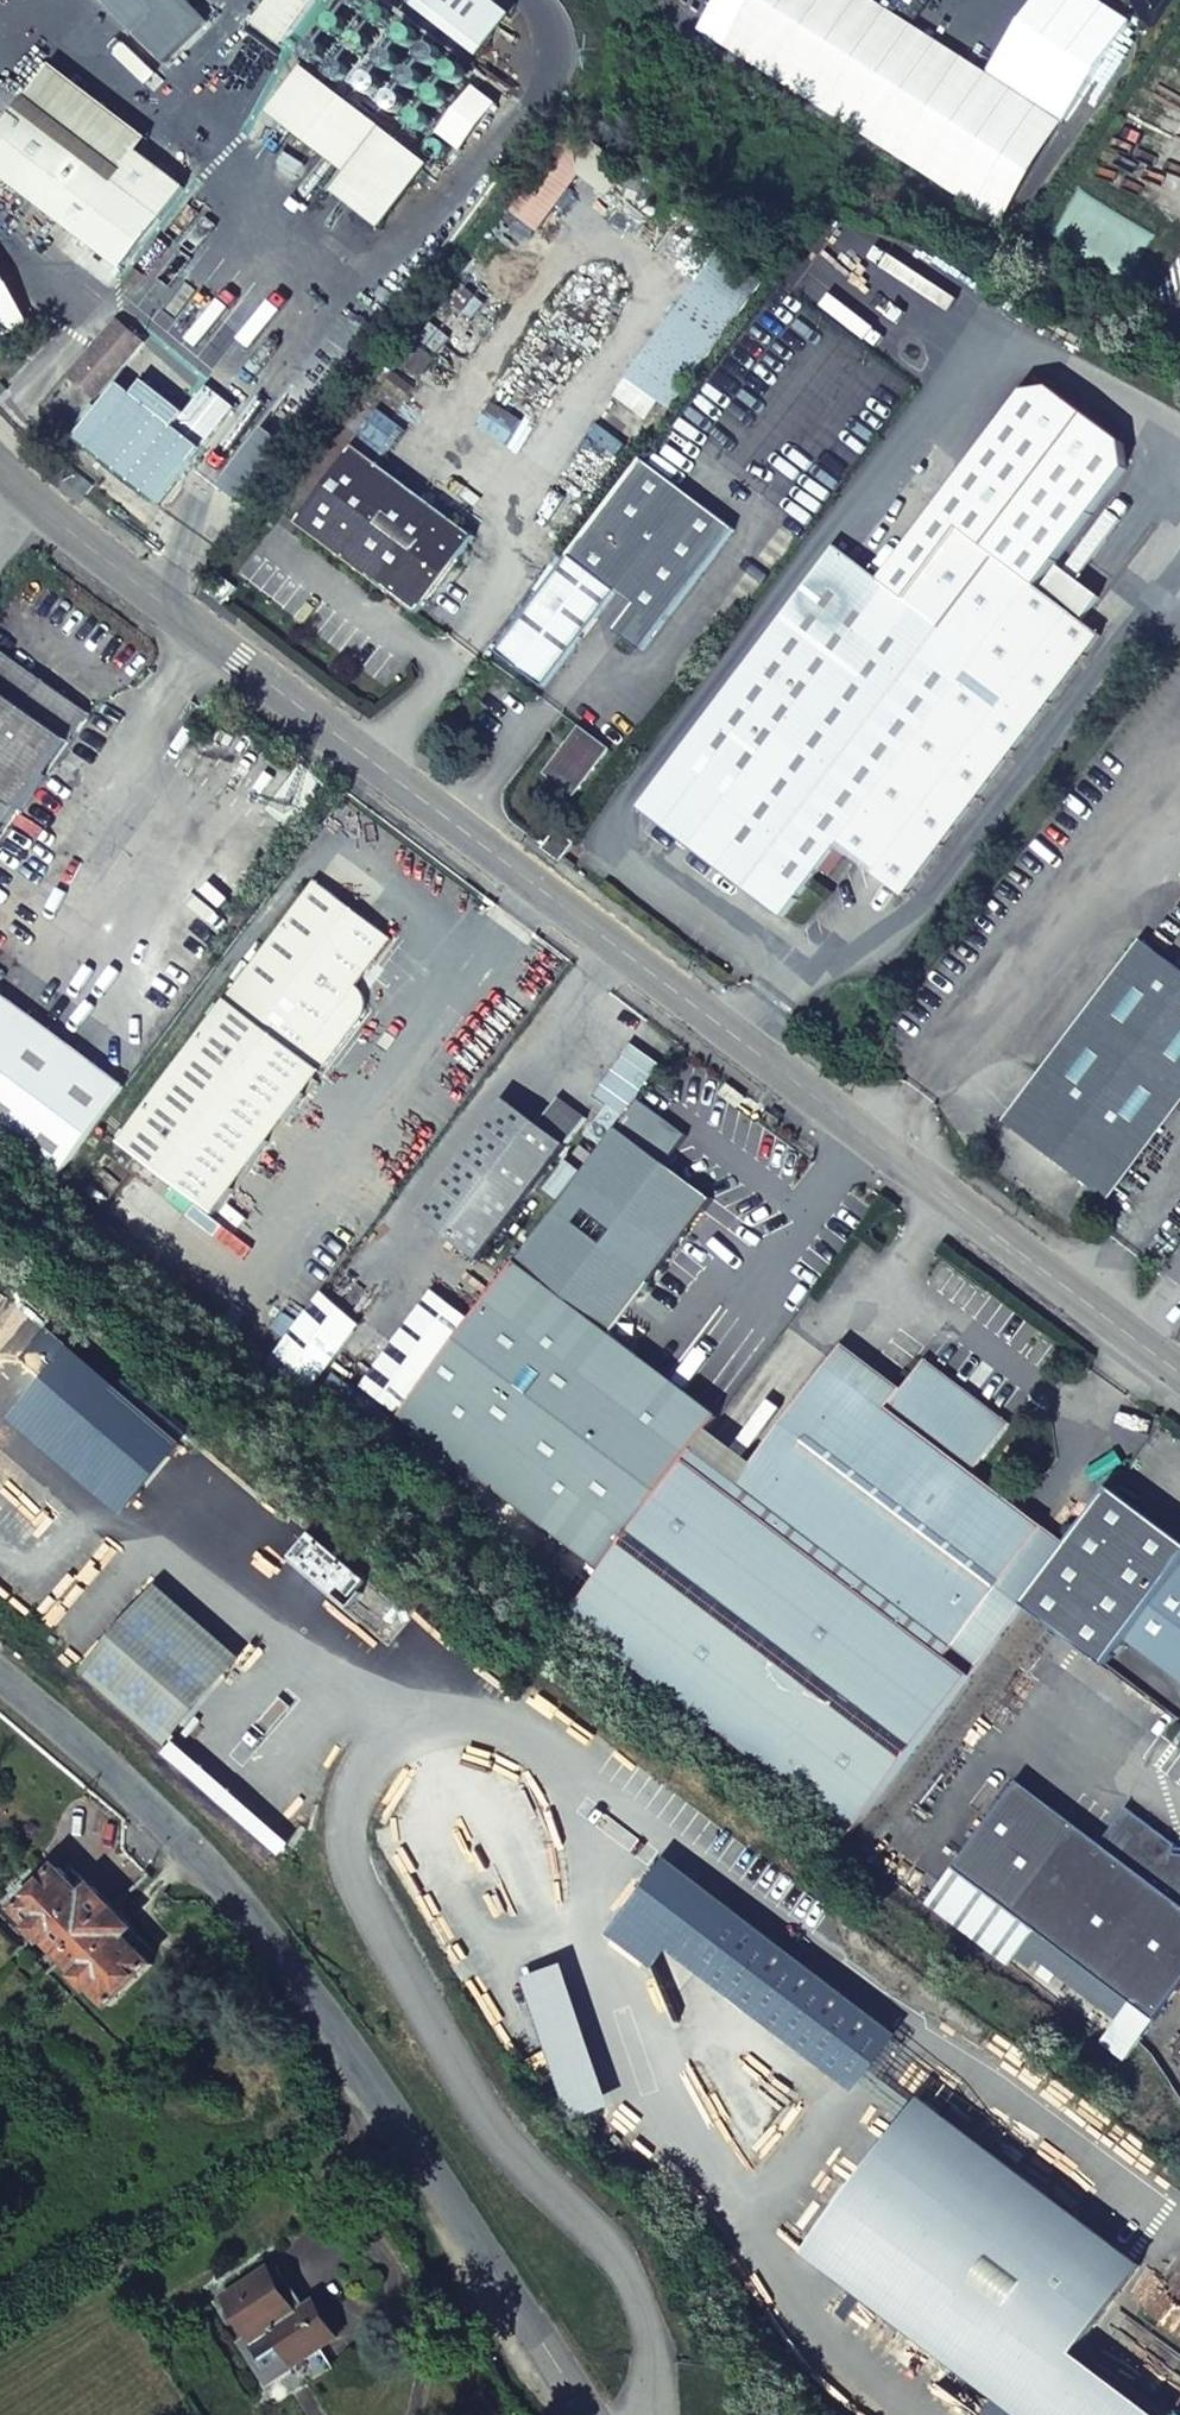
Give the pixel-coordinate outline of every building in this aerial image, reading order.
[(191,0),(115,0),(169,68),(214,31),(191,0)] [(253,24),(283,47),(320,0),(273,0),(253,24)] [(387,0),(340,0),(294,59),(306,68),(421,158),(485,76),(387,0)] [(55,62),(20,108),(115,180),(138,150),(150,134),(55,62)] [(421,158),(306,68),(269,115),(348,176),(333,195),(385,235),(436,170),(421,158)] [(20,108),(0,134),(0,172),(124,269),(186,186),(138,150),(115,180),(20,108)] [(765,278),(725,248),(628,376),(669,406),(765,278)] [(143,344),(119,321),(72,375),(96,396),(143,344)] [(458,353),(446,344),(439,353),(451,363),(458,353)] [(126,385),(82,440),(167,505),(208,448),(126,385)] [(404,434),(392,425),(371,453),(383,462),(404,434)] [(474,536),(356,447),(298,523),(418,612),(474,536)] [(643,458),(497,651),(545,687),(618,591),(634,604),(614,629),(643,651),(736,529),(643,458)] [(906,600),(837,547),(815,576),(639,808),(783,918),(820,868),(836,847),(845,854),(902,898),(1098,637),(959,529),(906,600)] [(815,576),(837,547),(819,534),(798,562),(815,576)] [(238,588),(221,574),(208,590),(225,604),(238,588)] [(0,649),(0,840),(21,810),(89,713),(0,649)] [(601,761),(573,738),(546,774),(575,795),(601,761)] [(562,860),(576,842),(557,829),(544,847),(562,860)] [(829,875),(845,854),(836,847),(820,868),(829,875)] [(120,1144),(215,1215),(363,1023),(367,1016),(368,1010),(369,1002),(368,997),(365,992),(361,988),(396,941),(321,884),(120,1144)] [(1146,943),(1010,1125),(1104,1196),(1179,1096),(1179,969),(1146,943)] [(721,1097),(740,1110),(747,1100),(728,1086),(721,1097)] [(419,1215),(479,1262),(588,1121),(561,1101),(540,1127),(507,1102),(419,1215)] [(689,1138),(640,1102),(401,1416),(603,1572),(687,1462),(696,1451),(721,1418),(613,1335),(715,1201),(668,1166),(689,1138)] [(846,1348),(832,1366),(889,1410),(903,1391),(846,1348)] [(603,1572),(568,1617),(854,1832),(1027,1607),(1071,1548),(975,1475),(1012,1426),(927,1361),(903,1391),(889,1410),(832,1366),(741,1485),(732,1496),(687,1462),(603,1572)] [(741,1485),(696,1451),(687,1462),(732,1496),(741,1485)] [(1129,1643),(1179,1682),(1179,1540),(1115,1491),(1071,1548),(1027,1607),(1109,1669),(1129,1643)] [(148,1602),(85,1674),(165,1745),(228,1673),(148,1602)] [(1155,2024),(1179,1990),(1179,1857),(1174,1856),(1176,1848),(1127,1810),(1100,1845),(1019,1784),(954,1870),(1037,1934),(1131,2006),(1155,2024)] [(668,1858),(610,1934),(656,1969),(670,1951),(847,2085),(891,2027),(668,1858)] [(46,1941),(63,1958),(113,1909),(94,1890),(87,1897),(59,1868),(17,1909),(34,1927),(31,1930),(44,1943),(46,1941)] [(113,1909),(63,1958),(80,1976),(77,1979),(91,1993),(93,1990),(111,2008),(153,1967),(127,1940),(134,1931),(113,1909)] [(1131,2006),(1037,1934),(1023,1952),(1038,1963),(1117,2024),(1131,2006)] [(1038,1963),(1023,1952),(1017,1960),(1032,1971),(1038,1963)] [(580,2121),(614,2109),(567,1965),(533,1976),(527,1978),(575,2123),(580,2121)] [(1061,2251),(1072,2259),(1092,2233),(927,2106),(812,2254),(1022,2414),(1129,2414),(1066,2369),(1083,2347),(1023,2300),(1061,2251)] [(1092,2233),(1072,2259),(1061,2251),(1023,2300),(1083,2347),(1142,2271),(1092,2233)] [(268,2272),(225,2300),(251,2341),(244,2347),(268,2383),(337,2340),(315,2304),(305,2311),(297,2299),(289,2305),(276,2285),(268,2272)] [(285,2279),(276,2285),(289,2305),(297,2299),(285,2279)]
